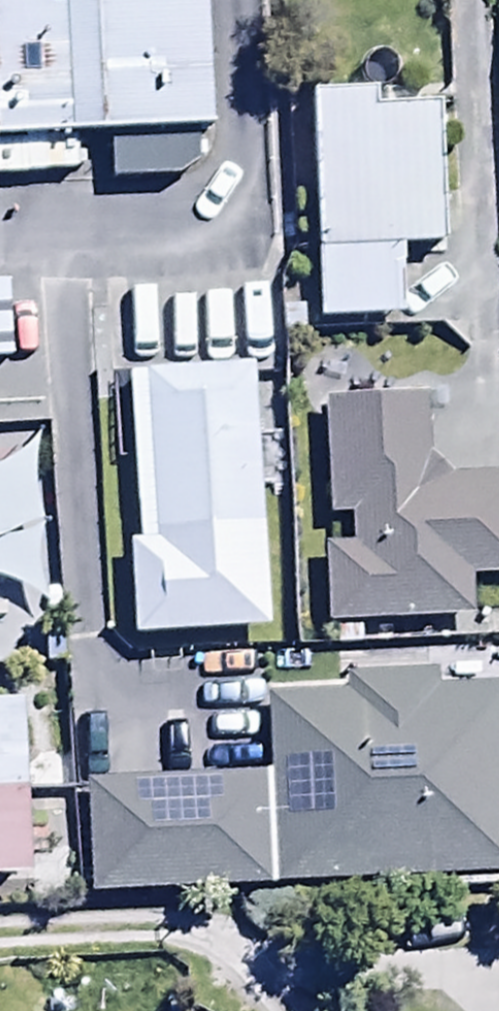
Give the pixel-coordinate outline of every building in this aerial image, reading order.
[(200,130),(193,0),(0,0),(0,140),(200,130)] [(373,90),(308,94),(320,326),(404,322),(400,254),(445,252),(438,115),(375,118),(373,90)] [(0,291),(0,367),(10,366),(7,291),(0,291)] [(248,375),(125,383),(136,548),(123,549),(129,644),(266,635),(248,375)] [(445,483),(428,469),(426,406),(325,409),(328,524),(350,524),(351,553),(324,554),(325,626),(473,622),(472,582),(498,582),(498,482),(445,483)] [(272,701),(274,779),(277,889),(498,883),(498,695),(440,696),(439,678),(349,680),(350,699),(272,701)] [(20,712),(0,712),(0,887),(24,887),(20,712)] [(277,889),(274,779),(90,784),(93,894),(277,889)]
